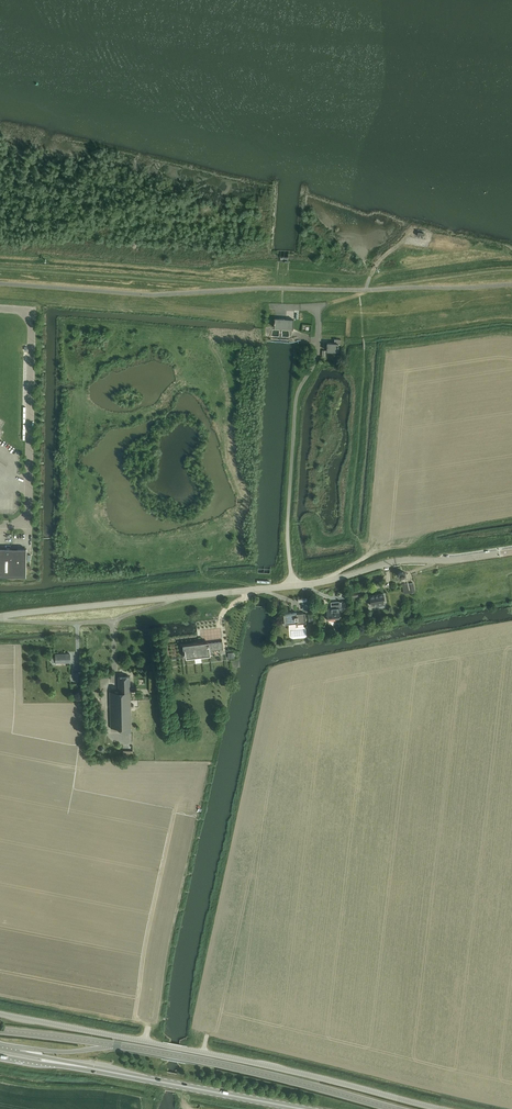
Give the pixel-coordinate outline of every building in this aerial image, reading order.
[(274,322),(274,323),(274,324),(274,327),(289,328),(291,328),(292,328),(293,320),(293,319),(275,318),(275,319),(275,320),(275,322),(274,322)] [(341,345),(341,340),(334,340),(334,344),(327,344),(327,351),(338,352),(338,345),(341,345)] [(1,551),(0,576),(14,576),(15,551),(12,551),(12,548),(5,548),(5,551),(1,551)] [(15,551),(14,576),(26,576),(26,554),(26,549),(17,548),(17,551),(15,551)] [(415,591),(413,583),(408,584),(407,583),(403,583),(402,583),(403,588),(404,593),(415,591)] [(381,606),(381,604),(385,603),(383,594),(369,596),(371,605),(376,605),(376,606),(381,606)] [(340,619),(340,618),(339,609),(342,609),(341,601),(330,602),(331,607),(326,608),(327,619),(336,619),(337,620),(340,619)] [(297,614),(297,612),(284,613),(284,619),(283,619),(283,625),(289,624),(289,623),(296,622),(296,624),(306,623),(305,613),(297,614)] [(185,649),(186,658),(194,657),(202,656),(210,655),(210,652),(210,651),(223,649),(223,641),(209,643),(209,642),(208,642),(183,644),(183,649),(185,649)] [(56,653),(56,657),(52,657),(51,658),(51,661),(53,662),(56,662),(70,662),(70,653),(56,653)] [(110,728),(121,727),(121,734),(131,733),(131,727),(132,727),(131,692),(134,692),(134,688),(130,688),(130,676),(119,676),(119,692),(110,692),(110,728)]
